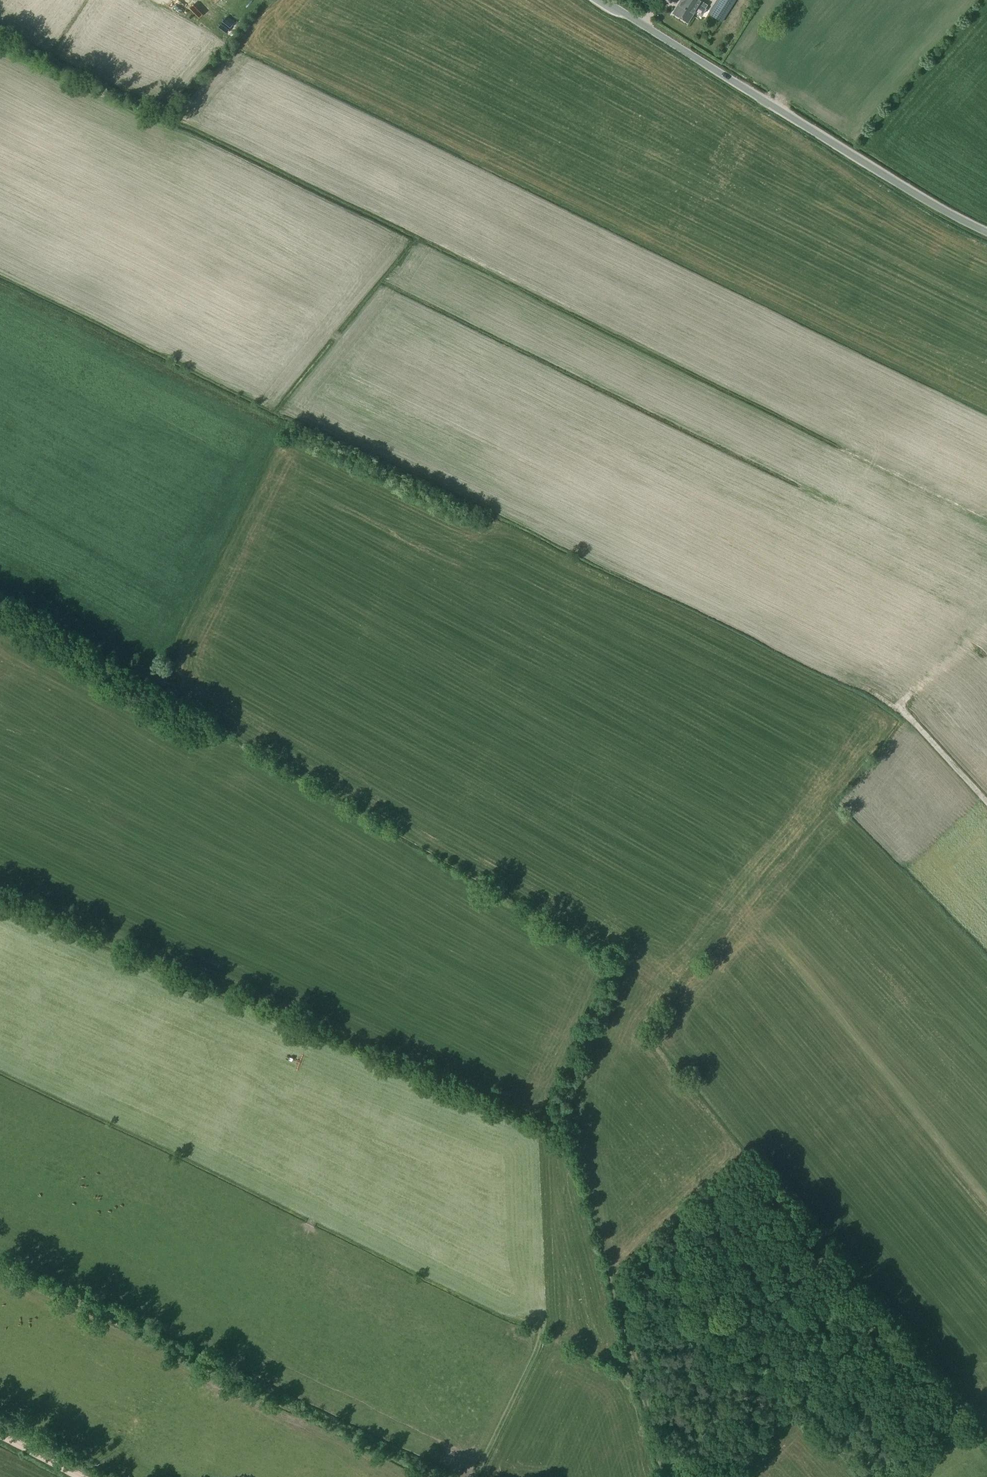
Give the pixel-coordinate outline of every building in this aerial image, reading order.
[(673,13),(688,22),(702,0),(681,0),(673,13)] [(709,14),(722,22),(736,0),(717,0),(709,14)]
